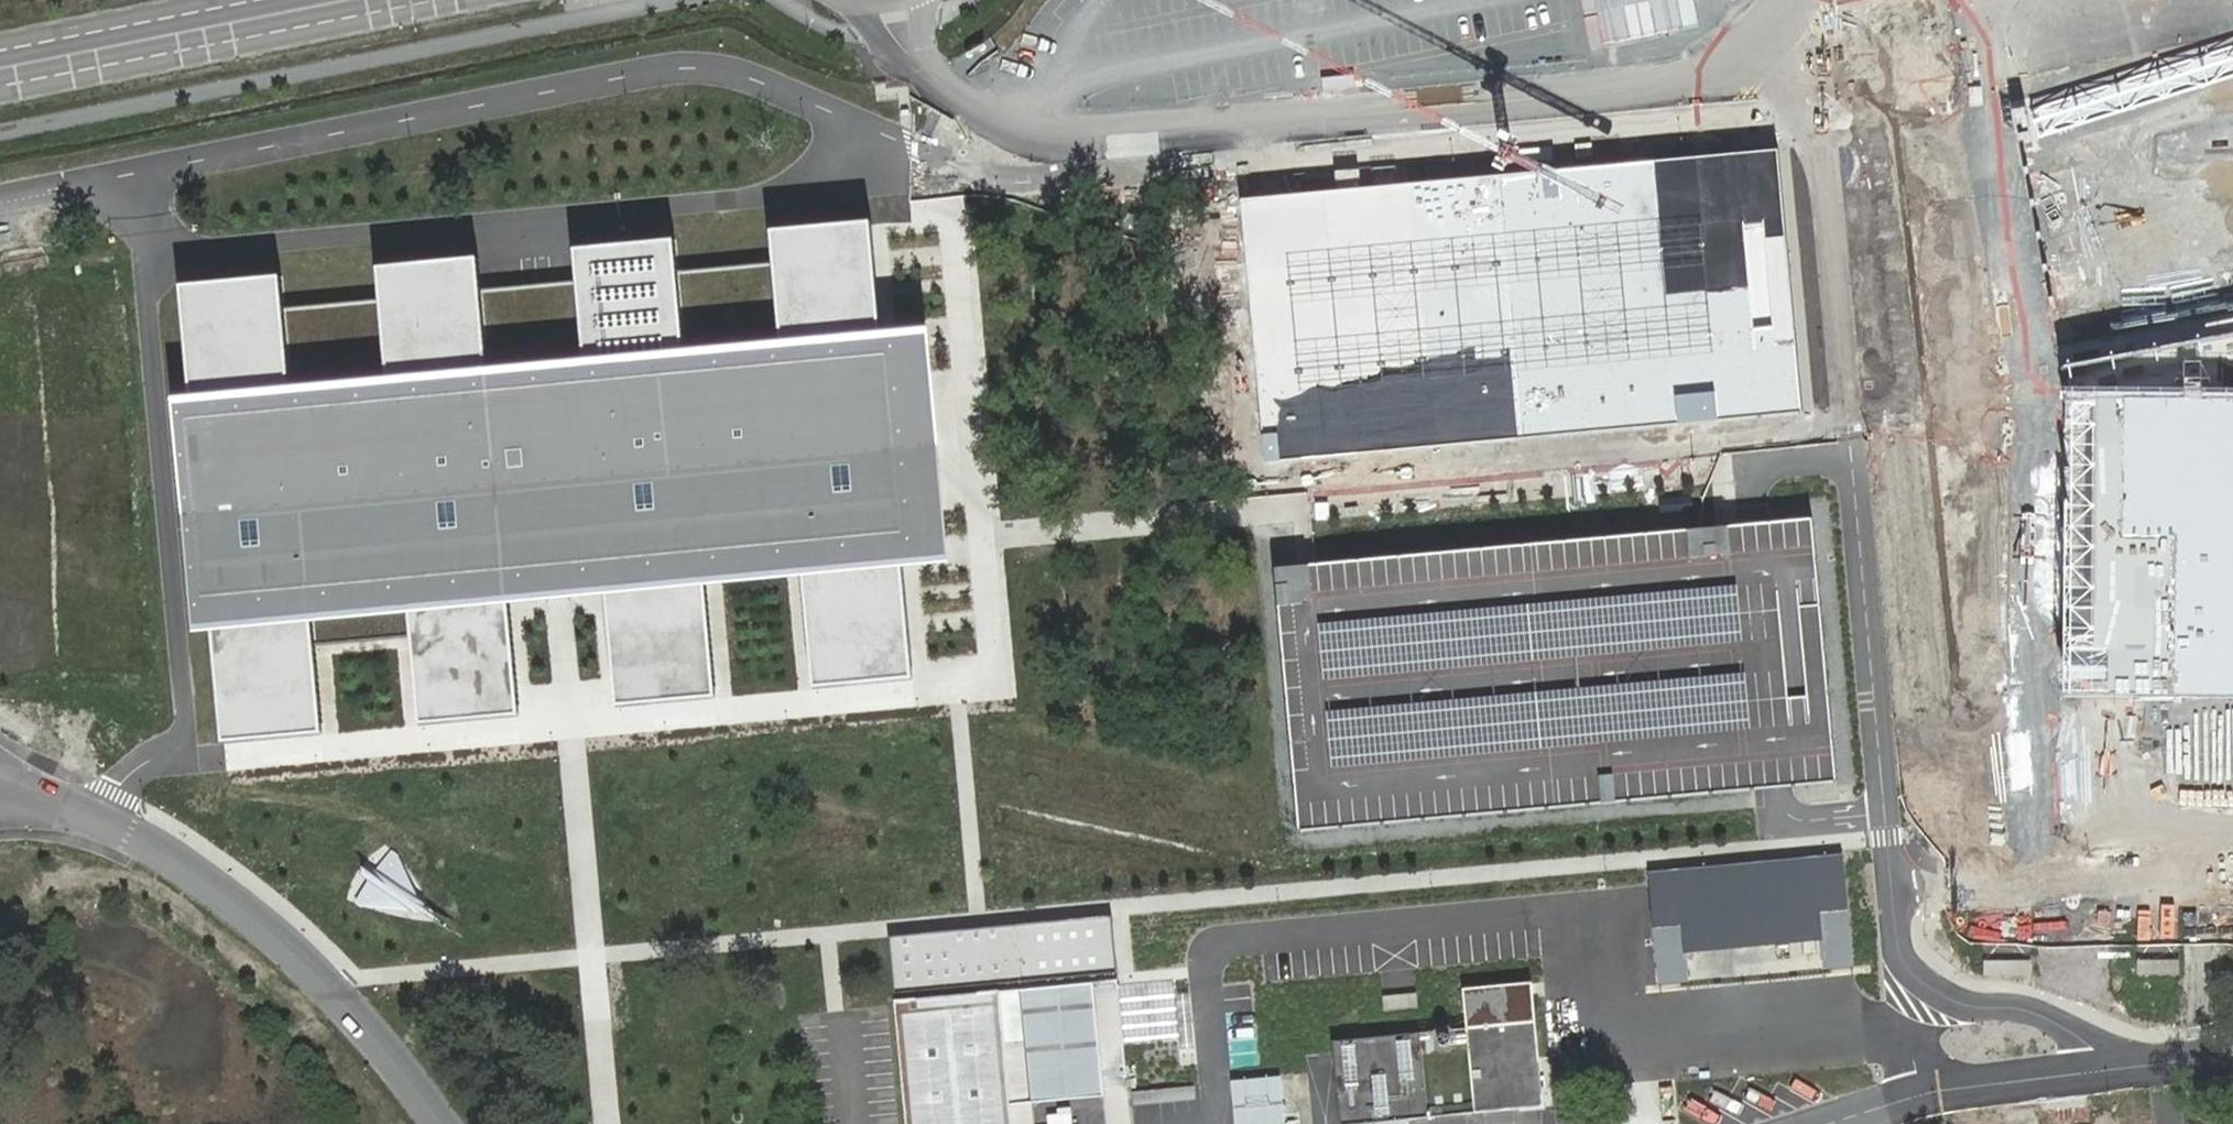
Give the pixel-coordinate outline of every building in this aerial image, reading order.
[(2065,366),(2232,333),(2232,41),(2009,85),(2065,366)] [(1778,150),(1240,201),(1265,465),(1803,415),(1778,150)] [(161,287),(205,744),(320,733),(310,622),(390,615),(401,725),(517,714),(507,605),(554,601),(587,598),(598,712),(715,701),(704,586),(786,578),(796,689),(909,679),(898,570),(928,567),(905,329),(862,333),(852,225),(755,234),(765,345),(682,353),(671,239),(552,250),(563,361),(483,369),(473,257),(358,268),(369,377),(291,384),(280,276),(161,287)] [(2069,388),(2067,695),(2232,696),(2232,389),(2069,388)] [(1826,535),(1292,578),(1314,842),(1848,799),(1826,535)] [(1844,856),(1643,871),(1652,988),(1853,973),(1844,856)] [(1109,918),(882,940),(888,998),(1115,977),(1109,918)] [(891,1004),(901,1123),(1033,1123),(1032,1104),(1097,1099),(1099,1123),(1128,1123),(1124,1083),(1115,984),(891,1004)] [(1534,1025),(1464,1031),(1472,1114),(1542,1107),(1534,1025)] [(1334,1043),(1341,1123),(1365,1123),(1428,1118),(1420,1035),(1334,1043)] [(1232,1082),(1236,1123),(1312,1123),(1307,1075),(1232,1082)]
